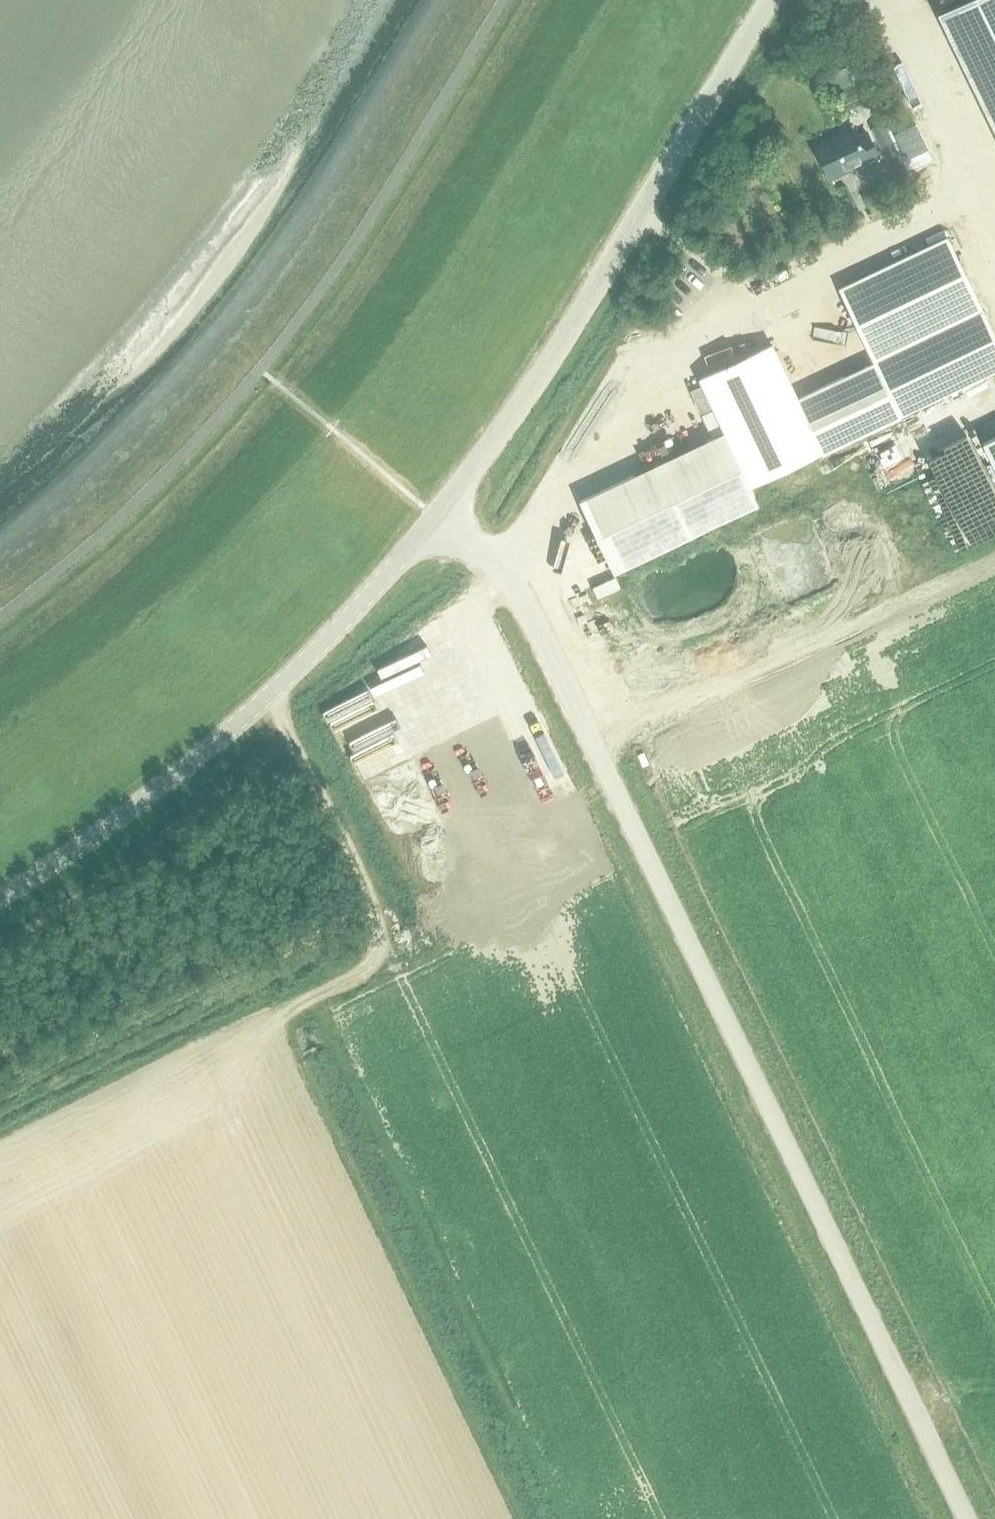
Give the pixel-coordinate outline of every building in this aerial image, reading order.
[(994,131),(994,0),(977,0),(940,18),(994,131)] [(960,59),(947,64),(966,106),(979,100),(960,59)] [(854,165),(877,154),(866,132),(857,136),(854,130),(817,147),(831,178),(855,167),(854,165)] [(726,432),(575,504),(610,577),(760,505),(752,487),(824,453),(825,454),(902,417),(901,416),(994,371),(994,335),(948,237),(840,289),(875,361),(798,398),(773,345),(700,379),(726,432)] [(984,442),(994,464),(994,436),(984,442)] [(563,560),(551,564),(557,579),(568,575),(563,560)]
